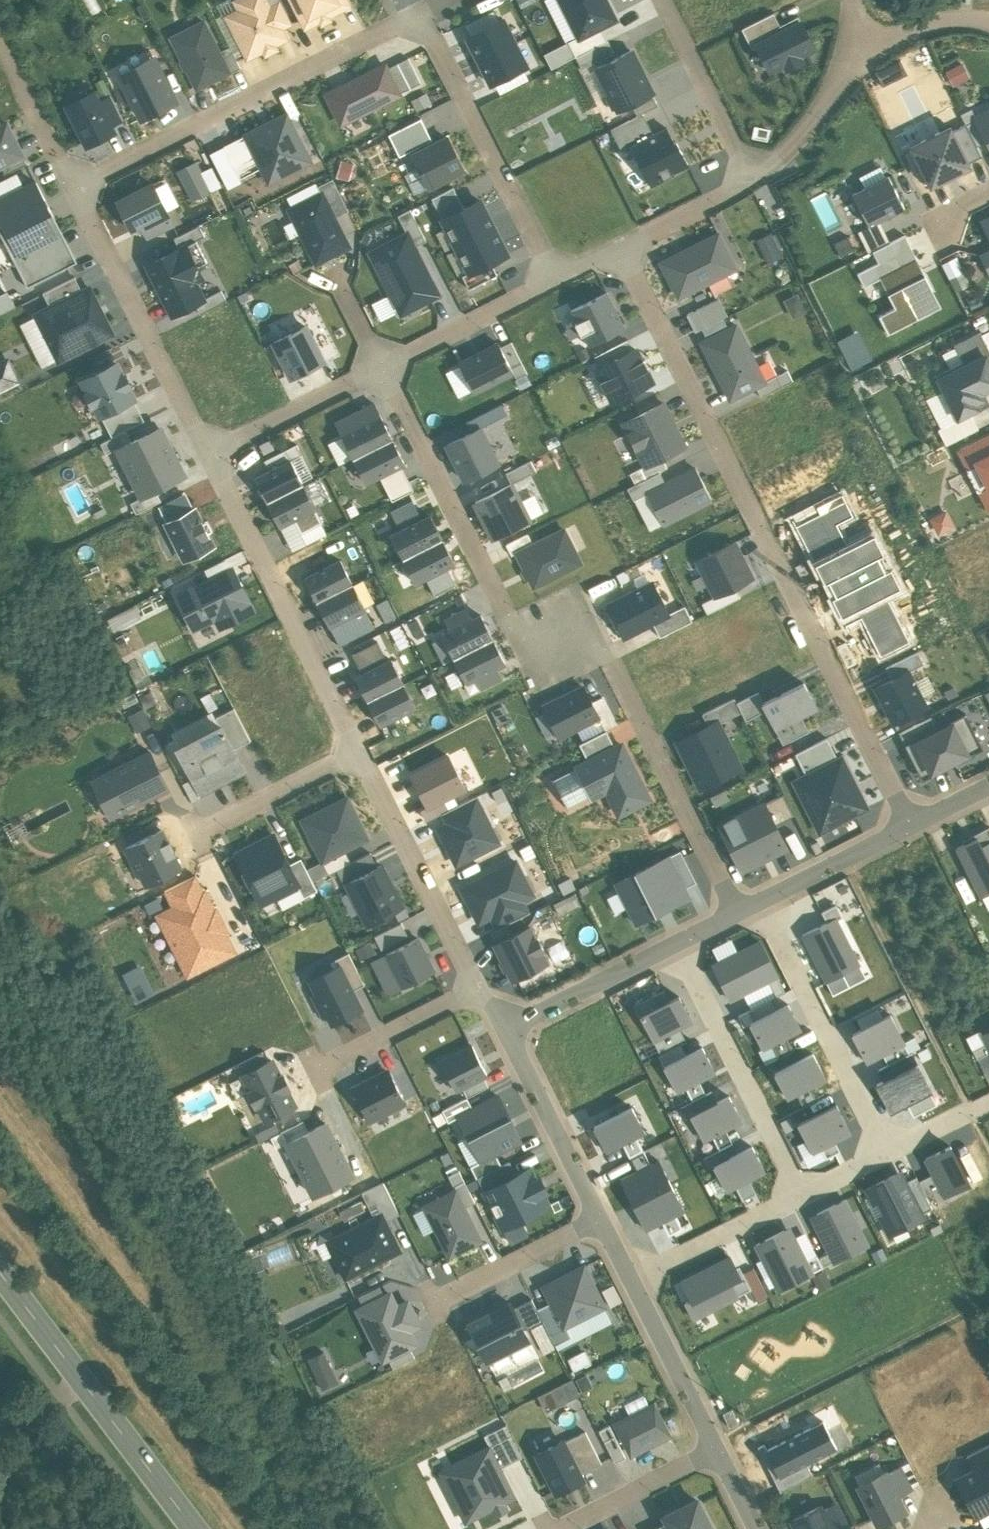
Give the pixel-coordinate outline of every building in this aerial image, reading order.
[(248,55),(282,39),(277,28),(264,0),(239,0),(238,0),(243,10),(230,16),(248,55)] [(277,28),(290,22),(279,0),(264,0),(277,28)] [(306,26),(343,9),(338,0),(294,0),(306,26)] [(343,9),(351,5),(349,0),(338,0),(343,9)] [(577,36),(601,24),(615,17),(606,0),(560,0),(577,36)] [(758,44),(783,31),(780,24),(773,11),(744,26),(754,46),(758,44)] [(780,24),(783,31),(800,22),(797,15),(780,24)] [(468,36),(479,60),(515,42),(504,19),(468,36)] [(172,38),(197,87),(230,71),(220,51),(205,21),(172,38)] [(783,31),(758,44),(770,68),(784,61),(787,66),(802,58),(799,53),(813,46),(801,22),(800,22),(783,31)] [(569,40),(577,56),(609,40),(601,24),(577,36),(569,40)] [(609,40),(577,56),(582,67),(614,51),(609,40)] [(479,60),(491,83),(527,65),(515,42),(479,60)] [(220,51),(230,71),(230,73),(241,67),(230,46),(220,51)] [(632,49),(597,66),(611,94),(608,96),(614,108),(617,106),(619,110),(632,104),(654,93),(632,49)] [(408,57),(387,68),(400,93),(421,82),(408,57)] [(952,82),(970,75),(963,58),(946,65),(952,82)] [(387,68),(385,65),(335,91),(349,119),(400,93),(387,68)] [(158,66),(124,82),(141,117),(175,101),(158,66)] [(68,106),(87,145),(114,132),(110,124),(101,104),(95,93),(68,106)] [(427,93),(412,99),(417,110),(432,103),(427,93)] [(654,93),(632,104),(637,114),(659,103),(654,93)] [(114,98),(101,104),(110,124),(124,118),(114,98)] [(966,122),(977,144),(987,138),(975,116),(971,107),(960,112),(966,122)] [(975,116),(987,138),(988,142),(988,109),(975,116)] [(264,165),(272,181),(313,160),(288,112),(247,133),(264,165)] [(631,145),(654,134),(643,112),(610,128),(621,150),(631,145)] [(410,152),(433,140),(421,117),(388,134),(400,157),(410,152)] [(1,125),(0,123),(0,167),(23,155),(6,122),(1,125)] [(977,144),(966,122),(953,129),(969,160),(981,153),(977,144)] [(752,136),(766,139),(769,127),(755,124),(752,136)] [(971,164),(969,160),(953,129),(950,124),(909,144),(930,185),(971,164)] [(654,134),(631,145),(651,185),(690,166),(671,126),(654,134)] [(240,178),(264,165),(247,133),(223,145),(240,178)] [(410,152),(429,189),(466,171),(447,133),(433,140),(410,152)] [(194,201),(215,189),(200,162),(179,174),(194,201)] [(880,163),(859,174),(864,185),(885,174),(880,163)] [(852,191),(868,223),(879,218),(904,205),(888,173),(885,174),(864,185),(852,191)] [(322,194),(335,218),(349,211),(332,178),(318,185),(322,194)] [(13,256),(57,234),(46,213),(53,210),(38,181),(0,200),(0,230),(13,256)] [(175,226),(153,181),(116,200),(132,232),(141,227),(147,240),(175,226)] [(444,218),(465,208),(454,187),(433,197),(444,218)] [(322,194),(291,209),(316,262),(348,246),(335,218),(322,194)] [(458,247),(495,230),(481,201),(465,208),(444,218),(458,247)] [(414,247),(427,241),(411,209),(398,215),(408,234),(414,247)] [(889,240),(879,218),(868,223),(858,228),(869,250),(872,248),(889,240)] [(175,238),(180,248),(197,240),(205,236),(200,225),(175,238)] [(767,261),(785,254),(775,229),(757,237),(767,261)] [(495,230),(458,247),(470,272),(491,262),(507,254),(495,230)] [(880,275),(917,257),(904,232),(889,240),(872,248),(878,260),(857,270),(864,284),(880,275)] [(72,265),(57,234),(13,256),(28,286),(72,265)] [(414,247),(408,234),(371,252),(402,313),(438,294),(414,247)] [(718,234),(662,262),(680,297),(736,269),(718,234)] [(148,264),(173,314),(195,303),(203,299),(189,270),(207,261),(197,240),(180,248),(148,264)] [(917,257),(880,275),(895,305),(879,313),(888,331),(930,310),(921,294),(932,288),(917,257)] [(498,275),(491,262),(470,272),(462,276),(469,289),(498,275)] [(51,307),(82,291),(75,277),(44,293),(51,307)] [(38,313),(61,360),(113,334),(90,288),(82,291),(51,307),(38,313)] [(203,299),(195,303),(201,314),(227,301),(221,290),(203,299)] [(784,299),(794,315),(808,306),(798,290),(784,299)] [(607,292),(572,310),(590,345),(624,328),(607,292)] [(15,306),(10,296),(0,301),(0,314),(15,306)] [(687,312),(696,329),(725,314),(715,297),(687,312)] [(324,357),(337,350),(315,310),(302,317),(324,357)] [(703,328),(708,338),(729,327),(724,318),(703,328)] [(763,381),(735,324),(729,327),(708,338),(702,341),(731,397),(755,385),(763,381)] [(287,366),(293,377),(323,362),(305,326),(274,341),(276,344),(287,366)] [(962,360),(933,374),(955,419),(971,411),(988,402),(988,401),(984,390),(988,387),(988,346),(982,331),(980,328),(953,341),(962,360)] [(595,357),(600,367),(633,351),(628,340),(595,357)] [(287,366),(276,344),(265,349),(276,371),(287,366)] [(499,344),(460,363),(474,392),(514,372),(499,344)] [(607,389),(613,401),(653,381),(647,369),(649,368),(644,359),(642,360),(637,349),(633,351),(600,367),(597,369),(602,379),(600,380),(605,390),(607,389)] [(18,381),(6,358),(0,361),(0,390),(18,381)] [(117,364),(83,381),(88,393),(87,393),(93,405),(94,404),(101,417),(102,416),(135,399),(129,387),(131,386),(125,374),(123,375),(117,364)] [(755,385),(761,396),(784,384),(793,380),(787,369),(763,381),(755,385)] [(752,401),(760,417),(780,407),(792,401),(784,384),(761,396),(752,401)] [(145,420),(135,399),(102,416),(112,437),(126,430),(145,420)] [(663,457),(685,446),(664,403),(625,422),(646,465),(663,457)] [(979,426),(971,411),(955,419),(939,427),(947,442),(979,426)] [(342,435),(355,460),(394,440),(381,415),(342,435)] [(447,444),(465,481),(499,465),(480,428),(447,444)] [(148,433),(131,442),(118,448),(143,497),(156,490),(173,482),(171,480),(184,474),(161,429),(149,435),(148,433)] [(131,442),(126,430),(112,437),(101,443),(107,454),(118,448),(131,442)] [(988,505),(988,435),(960,450),(988,505)] [(394,440),(355,460),(367,483),(380,477),(401,466),(406,464),(394,440)] [(668,467),(663,457),(646,465),(631,473),(636,483),(659,472),(668,467)] [(256,479),(267,502),(304,484),(292,461),(256,479)] [(401,466),(380,477),(391,499),(413,488),(401,466)] [(696,466),(664,482),(646,491),(647,493),(663,524),(712,499),(696,466)] [(664,482),(659,472),(636,483),(627,488),(633,500),(647,493),(646,491),(664,482)] [(304,484),(267,502),(279,526),(295,519),(316,509),(304,484)] [(476,502),(494,537),(529,519),(511,484),(476,502)] [(842,488),(786,516),(839,622),(857,613),(879,656),(911,641),(889,597),(902,591),(872,529),(852,539),(842,519),(854,514),(842,488)] [(156,490),(143,497),(131,503),(136,513),(161,501),(156,490)] [(167,523),(194,509),(186,492),(159,506),(167,523)] [(194,509),(167,523),(185,559),(213,544),(195,509),(194,509)] [(322,523),(316,509),(295,519),(302,532),(322,523)] [(933,517),(939,530),(951,523),(945,511),(933,517)] [(392,534),(404,558),(442,538),(430,515),(392,534)] [(532,589),(584,564),(565,526),(537,540),(513,552),(517,558),(522,570),(521,571),(525,580),(527,579),(532,589)] [(532,531),(503,546),(510,562),(517,558),(513,552),(537,540),(532,531)] [(442,538),(404,558),(416,583),(455,563),(442,538)] [(716,595),(752,578),(735,543),(699,560),(716,595)] [(205,569),(210,580),(232,569),(227,558),(205,569)] [(306,578),(318,602),(353,584),(341,560),(306,578)] [(216,616),(221,626),(253,610),(232,569),(210,580),(179,596),(194,627),(216,616)] [(353,584),(318,602),(331,626),(365,607),(353,584)] [(609,605),(625,637),(654,623),(668,616),(652,584),(609,605)] [(391,598),(377,601),(382,621),(395,618),(391,598)] [(106,621),(111,633),(143,616),(137,605),(106,621)] [(668,616),(654,623),(661,637),(693,620),(686,606),(668,616)] [(365,607),(331,626),(339,641),(373,623),(365,607)] [(446,619),(452,629),(473,619),(467,609),(446,619)] [(443,634),(455,658),(493,639),(481,615),(473,619),(452,629),(443,634)] [(493,639),(455,658),(467,682),(476,678),(497,667),(505,663),(493,639)] [(354,654),(364,674),(387,662),(377,643),(354,654)] [(886,667),(892,678),(908,670),(926,661),(920,649),(886,667)] [(356,678),(368,701),(403,683),(391,660),(387,662),(364,674),(356,678)] [(497,667),(476,678),(481,688),(502,677),(497,667)] [(876,686),(895,722),(926,706),(908,670),(892,678),(876,686)] [(817,709),(803,682),(764,702),(763,703),(766,710),(776,729),(802,716),(817,709)] [(403,683),(368,701),(380,725),(415,707),(403,683)] [(585,687),(545,707),(559,735),(599,715),(585,687)] [(746,720),(766,710),(763,703),(764,702),(759,691),(737,702),(742,712),(746,720)] [(703,714),(709,726),(718,722),(719,724),(742,712),(737,702),(735,698),(703,714)] [(221,725),(233,750),(252,740),(235,708),(216,717),(220,726),(221,725)] [(937,728),(905,743),(923,779),(983,748),(965,713),(937,728)] [(809,730),(802,716),(776,729),(783,743),(809,730)] [(931,717),(900,733),(905,743),(937,728),(931,717)] [(701,788),(741,767),(719,724),(718,722),(709,726),(678,742),(701,788)] [(220,726),(178,747),(194,778),(201,793),(244,771),(233,750),(221,725),(220,726)] [(608,731),(581,745),(588,761),(616,748),(608,731)] [(806,774),(838,758),(828,738),(796,754),(806,774)] [(588,761),(577,767),(592,797),(606,790),(619,813),(650,800),(621,744),(616,748),(588,761)] [(114,814),(167,788),(149,752),(100,776),(110,797),(106,798),(114,814)] [(411,776),(428,807),(465,788),(449,756),(411,776)] [(867,808),(842,756),(838,758),(806,774),(796,779),(821,830),(867,808)] [(592,797),(577,767),(554,779),(568,808),(592,797)] [(203,795),(201,793),(194,778),(183,783),(192,801),(203,795)] [(769,812),(775,825),(794,816),(784,795),(765,804),(769,812)] [(443,812),(448,823),(481,807),(475,796),(443,812)] [(348,798),(303,821),(323,861),(345,850),(368,838),(348,798)] [(498,843),(481,807),(448,823),(439,828),(456,863),(498,843)] [(743,870),(787,849),(775,825),(769,812),(747,823),(743,815),(720,826),(743,870)] [(801,824),(784,828),(789,850),(806,847),(801,824)] [(955,845),(981,896),(988,892),(988,827),(955,845)] [(148,884),(180,868),(161,830),(129,845),(148,884)] [(273,835),(236,853),(262,904),(299,885),(289,865),(273,835)] [(351,862),(345,850),(323,861),(329,873),(351,862)] [(696,882),(680,850),(669,856),(684,888),(696,882)] [(346,883),(348,882),(377,867),(370,853),(339,869),(346,883)] [(688,895),(684,888),(669,856),(616,882),(636,923),(689,897),(688,895)] [(302,858),(289,865),(299,885),(301,890),(305,897),(318,890),(313,881),(307,869),(302,858)] [(313,881),(329,873),(323,861),(307,869),(313,881)] [(479,922),(492,916),(523,900),(533,895),(516,861),(462,887),(479,922)] [(377,867),(348,882),(369,924),(403,907),(381,865),(377,867)] [(155,913),(187,976),(234,953),(194,874),(163,889),(171,905),(155,913)] [(529,912),(523,900),(492,916),(498,928),(529,912)] [(842,916),(836,904),(822,911),(827,922),(803,934),(827,979),(859,963),(837,919),(842,916)] [(375,935),(381,947),(408,933),(402,922),(375,935)] [(528,926),(495,943),(514,980),(547,963),(541,950),(543,949),(537,937),(535,938),(528,926)] [(386,952),(402,986),(435,970),(418,936),(386,952)] [(760,942),(713,965),(730,999),(768,980),(777,975),(760,942)] [(340,962),(353,988),(365,983),(348,951),(337,956),(340,962)] [(353,988),(340,962),(307,978),(314,992),(310,994),(323,1019),(326,1017),(330,1025),(364,1008),(353,988)] [(859,963),(827,979),(834,994),(866,977),(859,963)] [(777,975),(768,980),(776,996),(785,992),(777,975)] [(636,1004),(641,1015),(670,1000),(664,990),(636,1004)] [(670,1000),(641,1015),(654,1039),(662,1035),(670,1049),(682,1043),(675,1028),(691,1020),(679,996),(670,1000)] [(750,1023),(775,1010),(770,999),(738,1016),(744,1026),(750,1023)] [(750,1023),(763,1048),(771,1043),(778,1057),(788,1052),(780,1039),(801,1028),(788,1004),(775,1010),(750,1023)] [(890,1014),(853,1033),(867,1061),(887,1051),(905,1042),(890,1014)] [(983,1035),(986,1043),(972,1050),(977,1060),(988,1053),(988,1032),(983,1035)] [(915,1037),(905,1042),(910,1053),(921,1047),(915,1037)] [(905,1042),(887,1051),(892,1061),(910,1053),(905,1042)] [(484,1076),(487,1074),(473,1045),(442,1061),(456,1089),(462,1086),(484,1076)] [(659,1055),(664,1066),(685,1055),(680,1045),(659,1055)] [(685,1055),(664,1066),(677,1091),(685,1087),(698,1080),(715,1072),(703,1047),(685,1055)] [(884,1079),(915,1064),(910,1053),(878,1069),(884,1079)] [(775,1072),(788,1097),(796,1093),(803,1107),(812,1102),(805,1088),(825,1078),(813,1054),(775,1072)] [(281,1075),(273,1060),(244,1075),(251,1090),(248,1091),(255,1104),(259,1102),(267,1118),(295,1104),(287,1088),(290,1087),(283,1074),(281,1075)] [(884,1079),(877,1083),(891,1112),(907,1104),(930,1092),(915,1064),(884,1079)] [(388,1066),(351,1084),(369,1122),(407,1104),(388,1066)] [(489,1086),(484,1076),(462,1086),(468,1097),(489,1086)] [(705,1094),(698,1080),(685,1087),(692,1100),(705,1094)] [(681,1106),(686,1117),(691,1114),(716,1101),(711,1091),(705,1094),(692,1100),(681,1106)] [(930,1092),(907,1104),(914,1117),(936,1105),(930,1092)] [(473,1108),(459,1115),(482,1161),(496,1154),(521,1141),(498,1095),(473,1108)] [(716,1101),(691,1114),(704,1139),(712,1135),(719,1149),(728,1144),(721,1130),(741,1120),(729,1095),(716,1101)] [(459,1115),(473,1108),(468,1097),(442,1110),(448,1121),(459,1115)] [(798,1123),(813,1151),(821,1147),(826,1158),(835,1153),(830,1143),(850,1132),(836,1104),(798,1123)] [(631,1107),(594,1126),(607,1151),(627,1140),(634,1154),(643,1149),(636,1136),(644,1132),(631,1107)] [(277,1146),(288,1141),(309,1131),(303,1120),(272,1135),(277,1146)] [(314,1195),(353,1176),(327,1122),(309,1131),(288,1141),(314,1195)] [(752,1146),(715,1165),(727,1190),(735,1186),(749,1179),(765,1171),(752,1146)] [(950,1146),(926,1159),(936,1179),(940,1188),(945,1196),(970,1184),(950,1146)] [(650,1164),(644,1151),(635,1155),(641,1168),(621,1179),(634,1203),(671,1184),(659,1160),(650,1164)] [(502,1164),(496,1154),(482,1161),(471,1166),(477,1177),(502,1164)] [(478,1177),(486,1191),(517,1175),(510,1161),(478,1177)] [(486,1191),(504,1227),(548,1204),(543,1193),(546,1191),(539,1178),(536,1180),(530,1169),(517,1175),(486,1191)] [(923,1217),(922,1214),(906,1182),(900,1172),(867,1189),(874,1202),(878,1200),(885,1214),(881,1216),(890,1234),(923,1217)] [(916,1177),(906,1182),(922,1214),(932,1208),(916,1177)] [(755,1193),(749,1179),(735,1186),(742,1199),(755,1193)] [(936,1179),(922,1186),(926,1195),(940,1188),(936,1179)] [(384,1182),(363,1193),(369,1206),(376,1202),(381,1212),(385,1220),(399,1213),(384,1182)] [(674,1232),(682,1228),(675,1214),(684,1209),(671,1184),(634,1203),(646,1229),(667,1218),(674,1232)] [(425,1206),(449,1255),(480,1239),(455,1191),(425,1206)] [(852,1213),(845,1199),(817,1213),(823,1226),(818,1229),(829,1253),(834,1261),(834,1262),(864,1247),(848,1215),(852,1213)] [(385,1220),(381,1212),(371,1217),(367,1209),(333,1226),(337,1234),(325,1240),(345,1279),(401,1251),(385,1220)] [(784,1230),(756,1244),(763,1258),(767,1256),(783,1288),(813,1273),(812,1272),(806,1260),(796,1240),(790,1243),(784,1230)] [(819,1258),(823,1267),(834,1261),(829,1253),(819,1258)] [(806,1260),(812,1272),(823,1267),(819,1258),(817,1254),(806,1260)] [(740,1274),(730,1256),(682,1281),(691,1298),(686,1301),(695,1317),(751,1288),(743,1273),(740,1274)] [(564,1326),(604,1306),(584,1266),(544,1286),(552,1301),(564,1326)] [(753,1267),(743,1273),(751,1288),(757,1301),(768,1295),(753,1267)] [(353,1306),(380,1361),(419,1342),(412,1329),(422,1324),(409,1296),(397,1301),(391,1288),(353,1306)] [(564,1326),(552,1301),(537,1308),(555,1343),(569,1336),(564,1326)] [(530,1337),(512,1302),(469,1323),(487,1359),(530,1337)] [(308,1357),(322,1387),(339,1379),(324,1349),(308,1357)] [(580,1394),(572,1378),(537,1395),(545,1411),(580,1394)] [(628,1410),(648,1404),(645,1397),(626,1402),(628,1410)] [(616,1423),(632,1454),(669,1435),(654,1404),(616,1423)] [(732,1408),(723,1412),(729,1426),(739,1422),(732,1408)] [(767,1450),(780,1477),(806,1463),(836,1448),(823,1421),(767,1450)] [(489,1446),(498,1465),(521,1454),(507,1424),(484,1435),(489,1446)] [(614,1460),(625,1455),(609,1425),(599,1430),(614,1460)] [(585,1430),(564,1441),(580,1473),(601,1463),(585,1430)] [(580,1473),(564,1441),(537,1454),(556,1492),(583,1479),(580,1473)] [(967,1456),(974,1470),(988,1463),(988,1445),(967,1456)] [(498,1465),(489,1446),(450,1465),(460,1484),(449,1489),(458,1507),(468,1502),(475,1517),(515,1498),(498,1465)] [(780,1491),(812,1475),(806,1463),(780,1477),(774,1480),(780,1491)] [(958,1478),(976,1516),(988,1509),(988,1463),(974,1470),(958,1478)] [(900,1468),(887,1475),(897,1495),(910,1488),(900,1468)] [(887,1475),(885,1471),(859,1485),(878,1523),(904,1509),(897,1495),(887,1475)] [(665,1516),(671,1528),(712,1528),(697,1500),(665,1516)] [(836,1504),(822,1511),(831,1528),(849,1528),(836,1504)] [(819,1506),(792,1519),(797,1528),(831,1528),(822,1511),(819,1506)]
